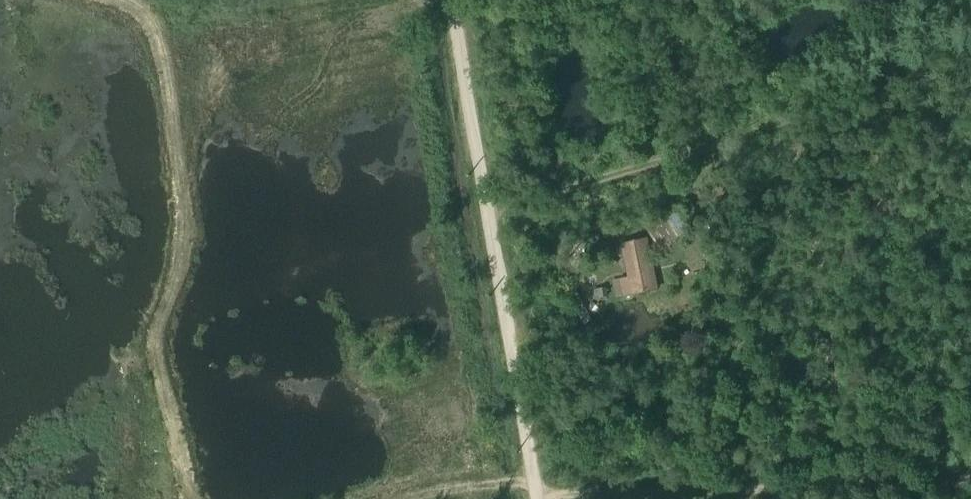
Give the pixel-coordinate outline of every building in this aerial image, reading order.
[(661,250),(689,232),(677,212),(669,217),(670,220),(668,221),(665,216),(647,227),(661,250)] [(621,245),(627,277),(613,280),(616,298),(658,290),(647,238),(621,245)]
